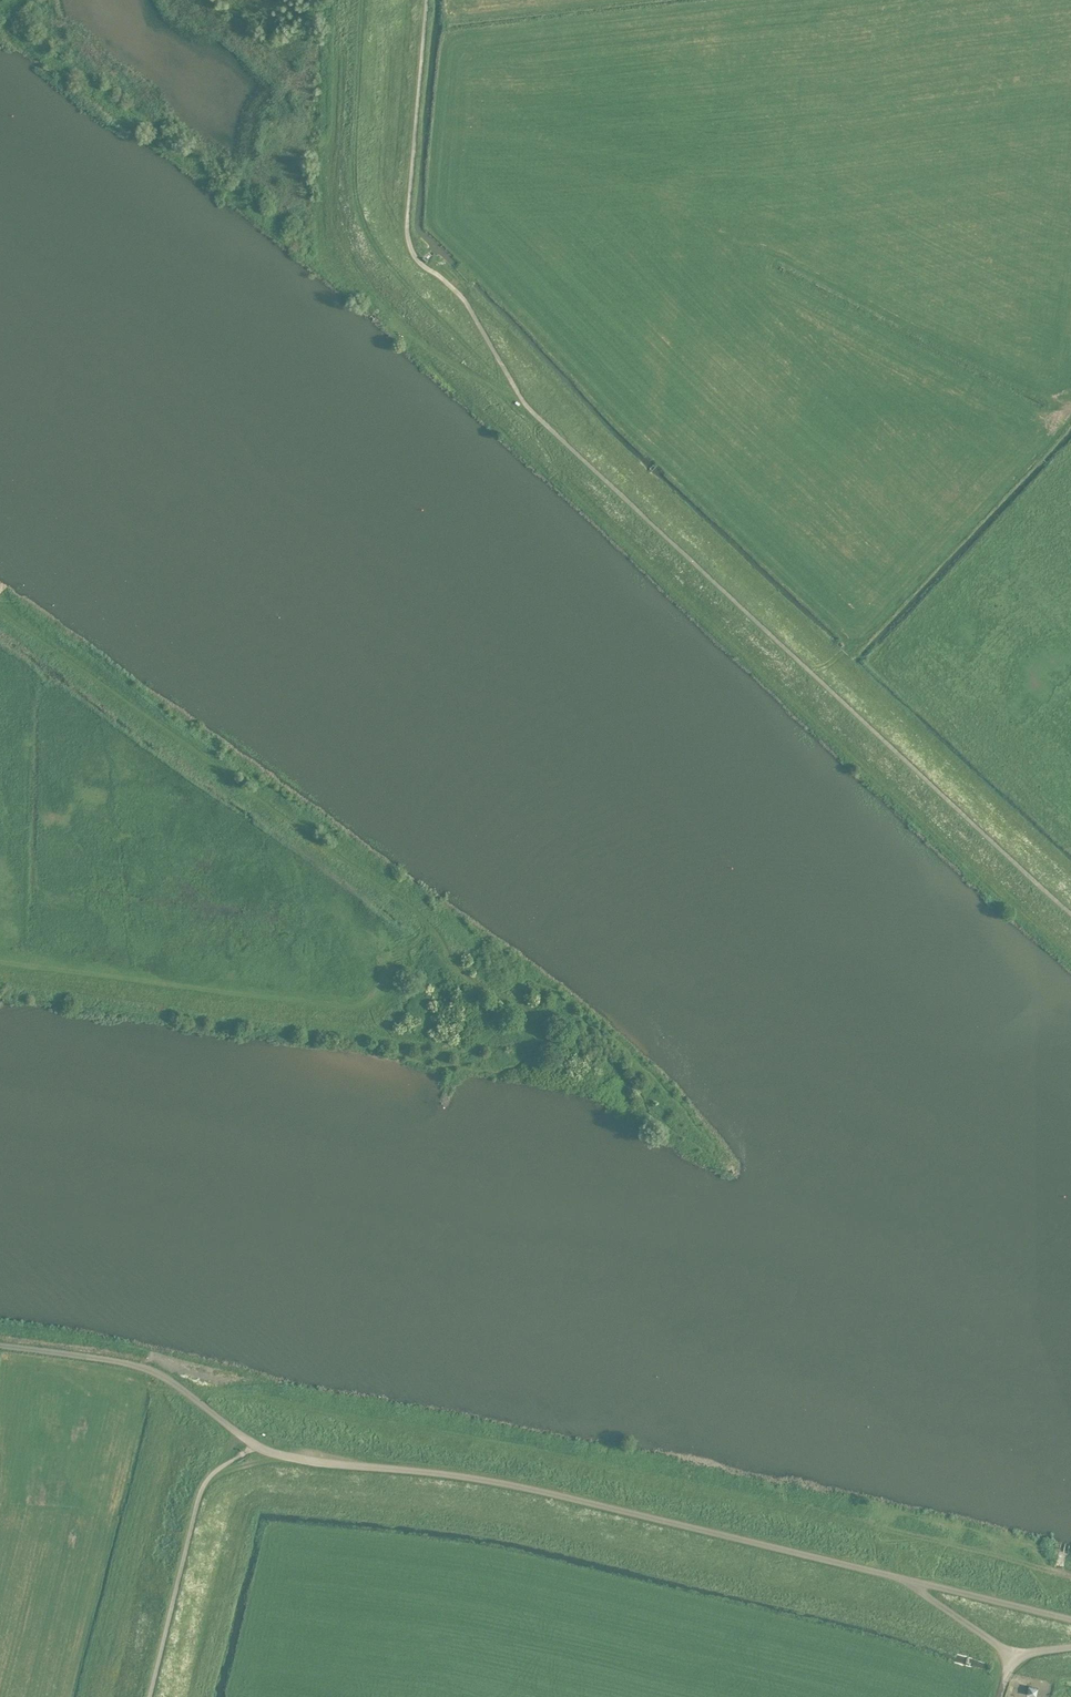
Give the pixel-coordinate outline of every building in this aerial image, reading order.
[(657,463),(665,473),(672,468),(663,457),(657,463)] [(992,1662),(993,1657),(977,1653),(976,1658),(992,1662)] [(1028,1685),(1026,1693),(1035,1695),(1037,1687),(1028,1685)]
